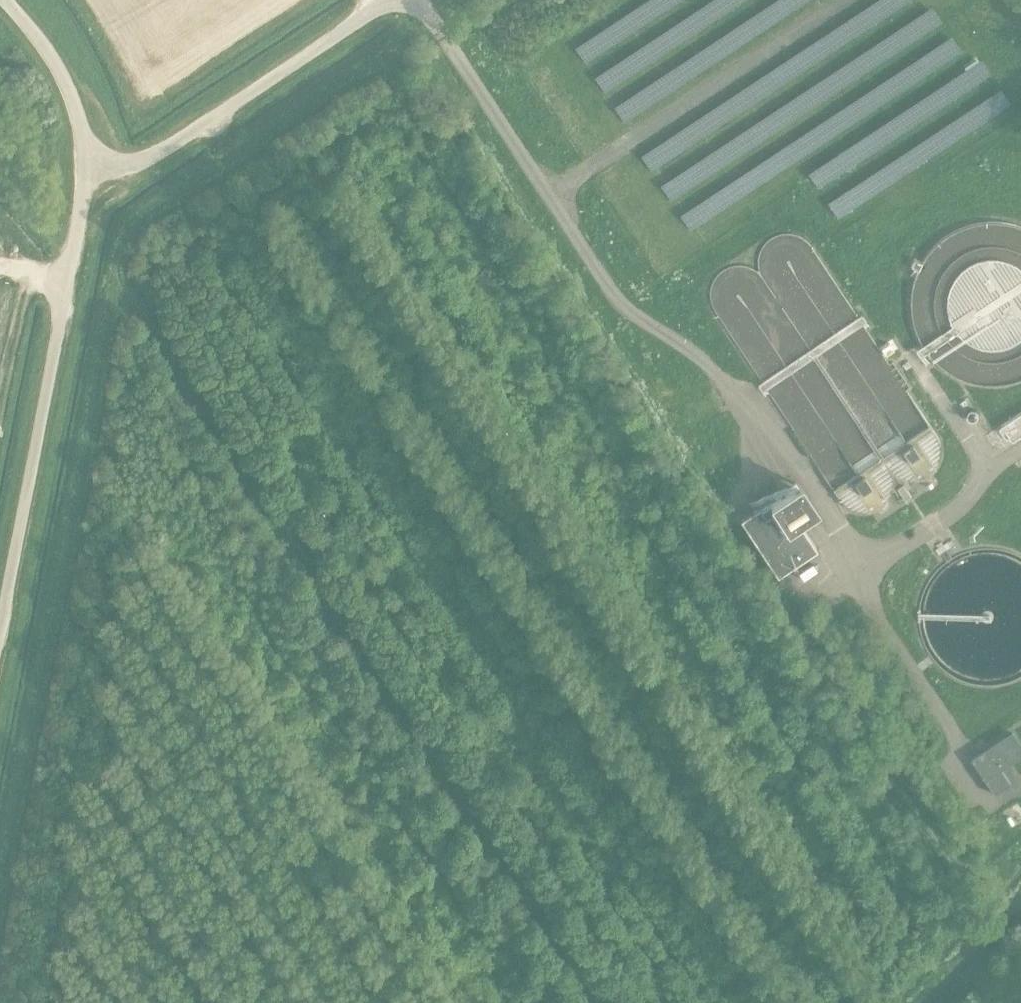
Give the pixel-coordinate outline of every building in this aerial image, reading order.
[(797,519),(813,509),(795,482),(758,506),(753,509),(741,518),(778,575),(817,549),(797,519)] [(993,793),(1010,783),(999,767),(1020,752),(1020,746),(1011,731),(979,752),(970,758),(993,793)]
